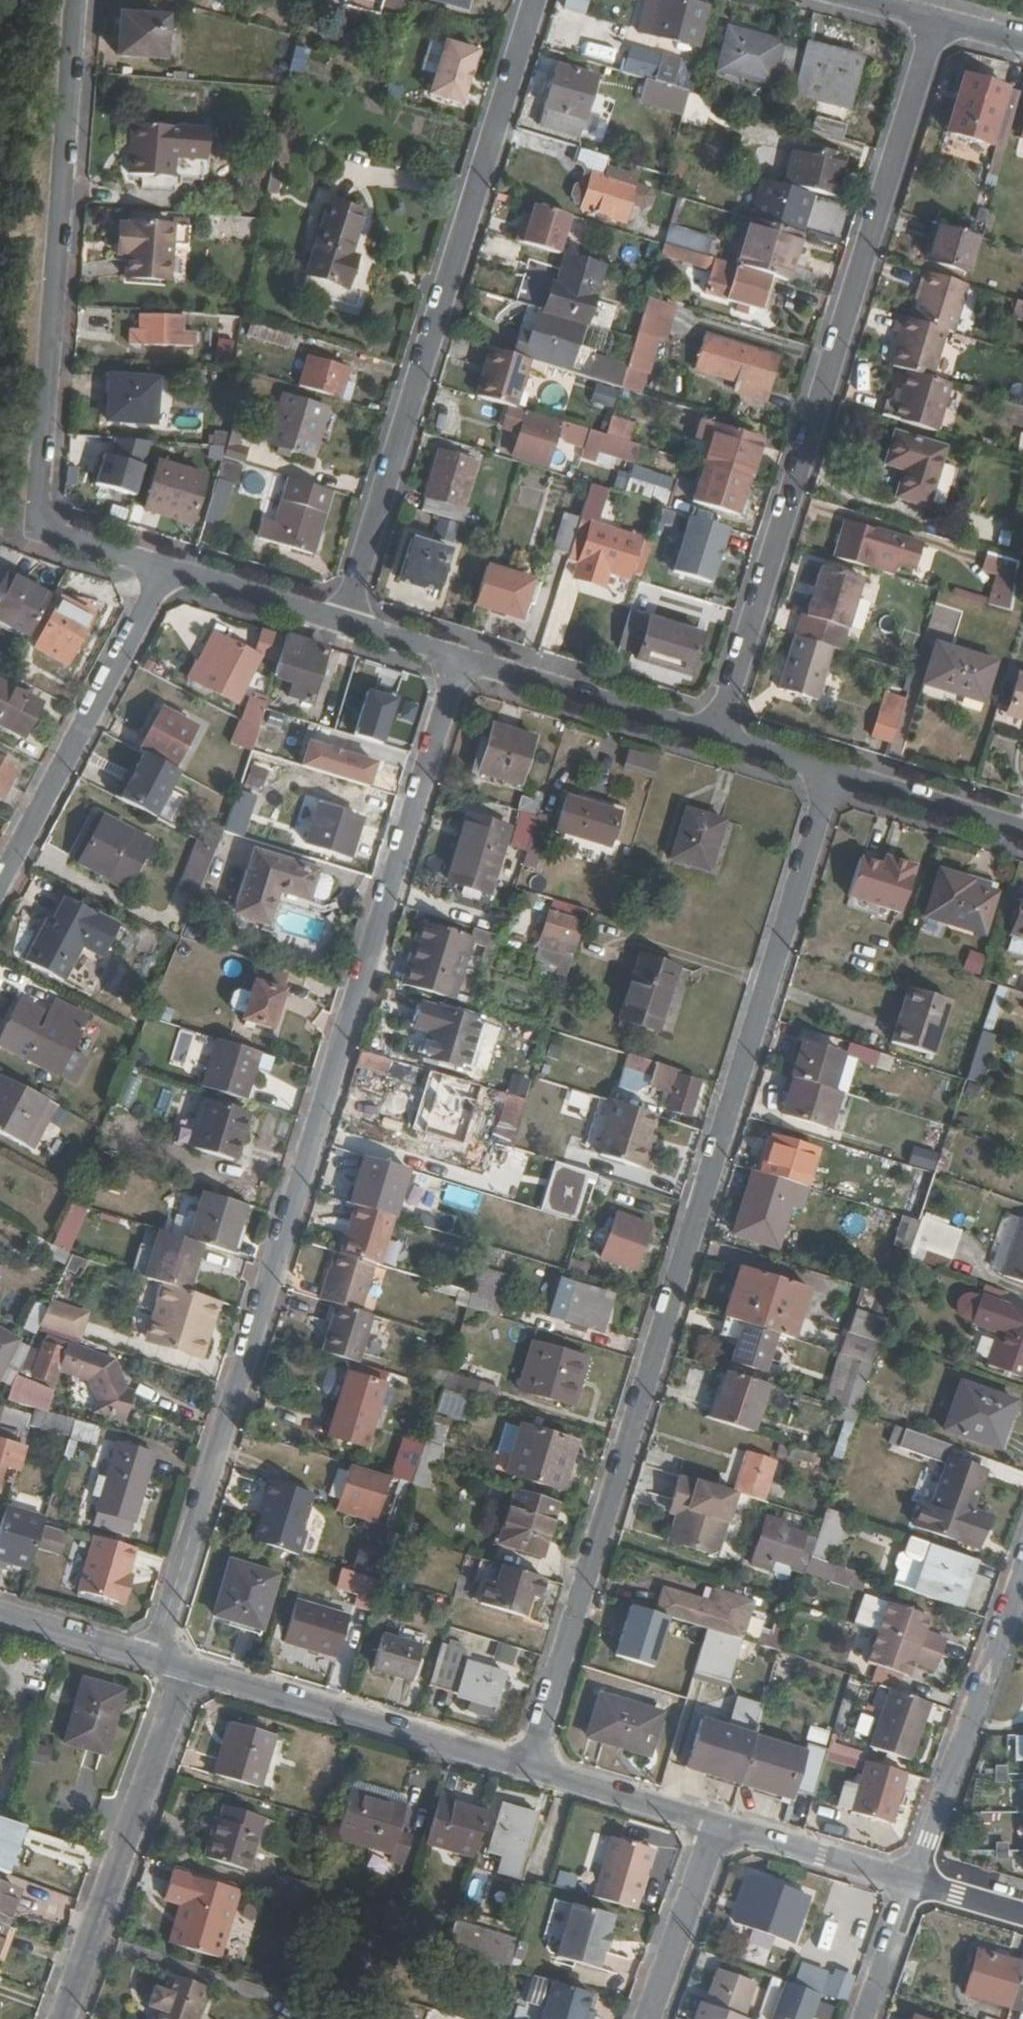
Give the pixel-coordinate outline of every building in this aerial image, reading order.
[(382,0),(345,0),(343,5),(378,14),(380,7),(382,0)] [(380,7),(398,12),(401,0),(382,0),(380,7)] [(464,9),(467,0),(432,0),(464,9)] [(687,44),(698,47),(708,11),(677,2),(664,50),(684,56),(687,44)] [(120,14),(116,55),(163,59),(166,18),(120,14)] [(784,40),(783,41),(727,27),(716,71),(793,91),(805,46),(784,40)] [(428,94),(460,104),(475,51),(443,41),(428,94)] [(848,109),(861,59),(805,44),(805,46),(793,91),(792,95),(800,97),(817,101),(847,109),(848,109)] [(590,59),(620,64),(622,51),(592,46),(590,59)] [(689,92),(694,72),(653,59),(647,79),(649,80),(689,92)] [(578,137),(597,77),(556,65),(538,125),(578,137)] [(617,84),(621,71),(604,66),(600,78),(617,84)] [(995,186),(1020,91),(963,75),(944,134),(990,148),(991,144),(995,145),(985,183),(995,186)] [(685,108),(689,92),(649,80),(644,94),(652,97),(651,103),(683,113),(685,108)] [(689,92),(685,108),(713,116),(718,101),(689,92)] [(799,106),(800,97),(792,95),(790,103),(799,106)] [(842,124),(847,109),(817,101),(813,116),(842,124)] [(584,135),(604,141),(612,116),(592,110),(584,135)] [(846,127),(846,125),(842,124),(813,116),(802,113),(800,119),(798,125),(842,138),(846,127)] [(798,125),(800,119),(786,115),(785,121),(798,125)] [(208,169),(211,130),(133,124),(128,174),(135,174),(142,175),(141,181),(141,186),(175,189),(175,184),(180,184),(181,176),(202,179),(203,169),(208,169)] [(865,145),(869,134),(846,127),(842,138),(865,145)] [(638,177),(607,167),(610,157),(578,148),(573,162),(581,165),(585,171),(581,182),(574,186),(571,195),(575,203),(581,205),(580,209),(624,223),(630,203),(643,207),(650,204),(653,196),(649,189),(635,185),(638,177)] [(821,149),(819,157),(792,150),(784,185),(838,197),(847,155),(821,149)] [(278,195),(281,181),(269,179),(266,192),(278,195)] [(351,255),(364,212),(328,200),(300,289),(356,307),(360,293),(347,288),(358,257),(351,255)] [(532,203),(523,243),(566,252),(574,212),(532,203)] [(792,246),(796,232),(748,218),(735,265),(776,278),(787,281),(797,247),(792,246)] [(168,281),(172,224),(119,221),(118,248),(126,248),(126,257),(124,278),(168,281)] [(968,273),(979,237),(936,223),(925,261),(968,273)] [(188,246),(190,225),(172,224),(171,245),(188,246)] [(711,241),(712,238),(669,226),(663,244),(691,252),(707,257),(711,241)] [(792,246),(797,247),(801,234),(796,232),(792,246)] [(707,257),(714,259),(718,243),(711,241),(707,257)] [(687,263),(691,252),(663,244),(660,255),(687,263)] [(126,257),(126,248),(118,248),(117,256),(126,257)] [(564,255),(556,284),(551,283),(543,310),(587,324),(604,267),(564,255)] [(768,305),(776,278),(735,265),(715,260),(705,293),(760,309),(762,303),(768,305)] [(953,333),(968,285),(922,271),(917,289),(920,290),(911,320),(946,330),(953,333)] [(665,342),(676,305),(647,297),(636,333),(665,342)] [(1017,300),(1012,316),(1022,319),(1022,302),(1017,300)] [(183,331),(183,316),(138,315),(138,329),(129,328),(128,345),(195,347),(195,332),(184,331),(183,331)] [(932,378),(946,330),(911,320),(896,315),(892,331),(900,333),(890,366),(907,370),(932,378)] [(255,337),(259,324),(251,321),(246,335),(255,337)] [(288,348),(292,334),(259,324),(255,337),(288,348)] [(765,402),(778,357),(705,334),(693,369),(736,382),(733,392),(765,402)] [(230,361),(234,341),(218,338),(217,343),(209,342),(208,348),(216,349),(214,358),(230,361)] [(515,409),(530,359),(489,347),(482,368),(487,369),(479,398),(508,407),(515,409)] [(619,387),(626,366),(576,350),(569,371),(619,387)] [(340,398),(350,367),(308,355),(298,386),(340,398)] [(619,387),(641,393),(647,372),(626,366),(619,387)] [(474,396),(479,398),(487,369),(482,368),(474,396)] [(937,432),(951,384),(932,378),(907,370),(900,391),(897,403),(891,401),(885,400),(881,415),(937,432)] [(106,421),(154,424),(157,379),(110,376),(106,421)] [(897,403),(900,391),(895,389),(891,401),(897,403)] [(313,458),(329,407),(283,394),(268,444),(313,458)] [(558,429),(560,422),(515,409),(508,407),(502,428),(519,433),(511,455),(546,466),(558,429)] [(604,435),(588,431),(560,422),(558,429),(560,439),(584,445),(581,455),(596,460),(598,452),(632,462),(637,446),(604,435)] [(250,442),(254,431),(242,427),(238,439),(250,442)] [(749,479),(761,441),(714,427),(702,465),(749,479)] [(226,447),(230,433),(213,431),(212,446),(226,447)] [(902,470),(894,498),(927,508),(946,447),(893,431),(883,464),(902,470)] [(97,485),(138,494),(149,443),(107,434),(97,485)] [(223,457),(226,447),(212,446),(209,446),(207,458),(222,461),(223,457)] [(463,506),(476,463),(438,451),(420,511),(463,524),(468,508),(463,506)] [(234,486),(241,463),(223,457),(222,461),(216,481),(234,486)] [(193,518),(205,476),(157,461),(143,510),(176,520),(178,514),(193,518)] [(738,516),(749,479),(702,465),(698,480),(707,483),(701,503),(700,504),(738,516)] [(669,507),(678,480),(631,466),(623,493),(669,507)] [(597,485),(600,477),(578,469),(575,479),(590,484),(597,485)] [(313,555),(333,491),(288,478),(275,523),(262,519),(257,537),(313,555)] [(701,503),(707,483),(698,480),(692,500),(701,503)] [(603,503),(607,489),(590,484),(585,498),(603,503)] [(204,521),(219,526),(228,496),(213,491),(204,521)] [(596,524),(603,503),(585,498),(579,518),(568,554),(567,559),(578,563),(573,578),(603,588),(608,573),(628,580),(641,537),(596,524)] [(552,549),(568,554),(579,518),(563,512),(552,549)] [(191,524),(193,518),(178,514),(176,520),(191,524)] [(673,571),(715,583),(731,526),(689,514),(673,571)] [(882,531),(844,519),(832,557),(892,575),(895,565),(913,570),(921,543),(902,537),(900,543),(893,546),(879,541),(882,531)] [(900,543),(902,537),(882,531),(879,541),(893,546),(900,543)] [(450,550),(411,538),(399,577),(438,589),(450,550)] [(1011,610),(1018,561),(988,552),(982,570),(996,574),(987,604),(1011,610)] [(635,574),(641,576),(645,561),(639,560),(635,574)] [(521,620),(533,580),(487,565),(475,605),(521,620)] [(840,650),(863,579),(820,565),(805,617),(799,615),(793,635),(834,647),(840,650)] [(50,597),(6,573),(0,584),(0,621),(29,636),(50,597)] [(96,617),(103,604),(74,595),(69,603),(91,615),(96,617)] [(82,633),(91,615),(60,599),(35,647),(66,664),(82,633)] [(82,633),(86,635),(96,617),(91,615),(82,633)] [(635,661),(689,677),(701,633),(648,616),(635,661)] [(217,695),(242,646),(214,632),(205,651),(213,654),(206,668),(195,662),(187,680),(217,695)] [(817,701),(834,647),(793,635),(778,689),(817,701)] [(311,702),(327,647),(287,636),(275,674),(294,679),(289,696),(311,702)] [(922,684),(983,703),(997,661),(935,642),(922,684)] [(1018,674),(1007,713),(1022,719),(1022,675),(1018,674)] [(39,704),(0,683),(0,724),(23,736),(39,704)] [(354,732),(386,742),(400,696),(367,686),(354,732)] [(891,743),(905,698),(885,692),(871,736),(891,743)] [(258,725),(264,709),(246,703),(241,720),(249,724),(257,729),(258,725)] [(173,769),(196,726),(160,707),(138,750),(143,753),(173,769)] [(241,747),(251,751),(257,729),(249,724),(241,747)] [(519,785),(534,736),(492,724),(488,738),(477,773),(519,785)] [(272,757),(280,732),(258,725),(257,729),(251,751),(272,757)] [(475,779),(477,773),(488,738),(481,736),(469,777),(475,779)] [(371,787),(380,759),(309,737),(301,765),(371,787)] [(628,749),(624,769),(655,775),(659,755),(628,749)] [(173,769),(143,753),(134,768),(118,798),(153,817),(178,771),(173,769)] [(16,768),(0,760),(0,799),(16,768)] [(118,798),(134,768),(130,766),(113,796),(118,798)] [(270,772),(252,766),(247,780),(265,786),(270,772)] [(541,801),(544,793),(534,790),(531,799),(541,801)] [(538,814),(541,801),(531,799),(521,795),(518,804),(516,810),(520,811),(537,816),(538,814)] [(555,831),(596,843),(607,809),(567,797),(555,831)] [(516,810),(518,804),(501,799),(499,805),(516,810)] [(349,856),(360,819),(317,806),(306,842),(349,856)] [(685,809),(670,858),(709,870),(724,820),(685,809)] [(72,861),(76,863),(102,814),(97,811),(72,861)] [(532,832),(537,816),(520,811),(510,845),(526,850),(532,832)] [(126,888),(151,841),(102,814),(76,863),(126,888)] [(242,836),(247,819),(229,814),(222,830),(242,836)] [(487,894),(508,826),(470,814),(450,882),(487,894)] [(522,865),(536,869),(546,836),(551,819),(538,814),(537,816),(532,832),(526,850),(522,865)] [(190,893),(205,859),(187,851),(173,886),(190,893)] [(306,896),(313,871),(255,853),(237,912),(266,921),(276,887),(306,896)] [(890,868),(893,859),(884,857),(881,865),(890,868)] [(847,896),(900,912),(914,866),(893,859),(890,868),(881,865),(859,858),(847,896)] [(970,885),(971,880),(939,870),(924,916),(983,934),(995,893),(970,885)] [(328,876),(313,871),(306,896),(321,902),(326,899),(331,883),(328,876)] [(1011,934),(1022,938),(1022,894),(1011,934)] [(104,957),(120,926),(67,898),(55,920),(51,928),(46,925),(26,962),(63,981),(82,945),(104,957)] [(583,921),(586,910),(554,900),(551,911),(583,921)] [(571,957),(583,921),(551,911),(548,910),(538,947),(571,957)] [(51,928),(55,920),(50,917),(46,925),(51,928)] [(452,1000),(471,936),(422,922),(414,946),(423,949),(411,987),(452,1000)] [(411,987),(423,949),(414,946),(402,985),(411,987)] [(562,986),(571,957),(538,947),(534,959),(539,960),(558,966),(553,983),(562,986)] [(979,975),(985,955),(969,950),(963,970),(979,975)] [(656,1031),(678,967),(639,954),(618,1018),(656,1031)] [(553,983),(558,966),(539,960),(533,977),(553,983)] [(271,1028),(288,973),(259,964),(250,993),(243,1013),(242,1019),(271,1028)] [(990,1034),(1006,987),(997,984),(981,1031),(990,1034)] [(933,1055),(950,1002),(906,988),(889,1041),(933,1055)] [(243,1013),(250,993),(238,989),(232,992),(229,1003),(232,1010),(243,1013)] [(69,1050),(87,1015),(55,1001),(26,1058),(57,1074),(69,1050)] [(169,1023),(175,1008),(156,1001),(150,1016),(169,1023)] [(414,1027),(426,1030),(427,1033),(420,1055),(467,1070),(482,1022),(421,1003),(414,1027)] [(181,1045),(185,1031),(145,1019),(140,1031),(181,1045)] [(192,1058),(205,1062),(210,1040),(197,1037),(192,1058)] [(245,1100),(260,1052),(216,1038),(201,1087),(245,1100)] [(841,1055),(842,1053),(801,1041),(790,1077),(830,1089),(841,1055)] [(875,1065),(879,1052),(848,1043),(844,1056),(855,1059),(875,1065)] [(69,1050),(57,1074),(73,1082),(86,1059),(69,1050)] [(386,1075),(390,1059),(360,1050),(356,1065),(386,1075)] [(684,1077),(686,1072),(627,1054),(618,1087),(635,1092),(648,1086),(667,1092),(673,1094),(668,1109),(689,1116),(699,1081),(684,1077)] [(844,1094),(855,1059),(844,1056),(841,1055),(830,1089),(840,1092),(844,1094)] [(25,1146),(49,1101),(1,1076),(0,1078),(0,1133),(25,1146)] [(829,1128),(840,1092),(830,1089),(790,1077),(787,1076),(782,1092),(787,1094),(781,1114),(829,1128)] [(135,1079),(132,1092),(161,1098),(164,1085),(135,1079)] [(976,1083),(965,1079),(962,1090),(972,1093),(976,1083)] [(460,1144),(474,1096),(429,1081),(414,1129),(460,1144)] [(526,1101),(530,1088),(516,1084),(512,1097),(526,1101)] [(526,1102),(526,1101),(512,1097),(497,1092),(495,1100),(505,1103),(493,1143),(511,1148),(526,1102)] [(662,1107),(668,1109),(673,1094),(667,1092),(662,1107)] [(646,1167),(662,1115),(613,1099),(596,1151),(646,1167)] [(232,1161),(247,1114),(206,1101),(191,1148),(232,1161)] [(111,1115),(120,1118),(123,1109),(114,1106),(111,1115)] [(759,1172),(764,1174),(769,1157),(775,1137),(770,1135),(759,1172)] [(806,1187),(818,1150),(775,1137),(769,1157),(774,1159),(769,1175),(806,1187)] [(913,1146),(908,1164),(936,1170),(940,1152),(913,1146)] [(358,1170),(365,1171),(369,1158),(363,1156),(358,1170)] [(769,1175),(774,1159),(769,1157),(764,1174),(769,1175)] [(395,1217),(409,1170),(369,1158),(365,1171),(358,1170),(348,1203),(354,1205),(394,1217),(395,1217)] [(582,1222),(597,1174),(573,1168),(559,1215),(582,1222)] [(801,1208),(808,1187),(806,1187),(769,1175),(764,1174),(759,1172),(752,1170),(732,1233),(777,1248),(791,1205),(801,1208)] [(89,1199),(96,1184),(84,1179),(78,1194),(89,1199)] [(475,1213),(482,1195),(449,1182),(442,1201),(475,1213)] [(228,1251),(242,1203),(204,1191),(189,1239),(228,1251)] [(490,1225),(498,1197),(486,1193),(478,1222),(490,1225)] [(228,1251),(233,1253),(247,1204),(242,1203),(228,1251)] [(380,1265),(394,1217),(354,1205),(339,1252),(375,1263),(380,1265)] [(650,1225),(617,1213),(601,1257),(634,1268),(650,1225)] [(911,1244),(919,1221),(902,1216),(893,1244),(910,1249),(911,1244)] [(919,1221),(911,1244),(950,1258),(960,1231),(920,1217),(919,1221)] [(1022,1217),(1003,1275),(1022,1282),(1022,1217)] [(484,1245),(490,1225),(478,1222),(472,1241),(484,1245)] [(187,1291),(201,1243),(189,1239),(159,1230),(144,1278),(163,1284),(187,1291)] [(70,1253),(75,1242),(59,1235),(54,1245),(61,1249),(70,1253)] [(61,1249),(53,1245),(41,1239),(36,1250),(56,1259),(61,1249)] [(66,1264),(71,1254),(70,1253),(61,1249),(56,1259),(66,1264)] [(361,1311),(375,1263),(339,1252),(335,1251),(321,1299),(335,1303),(361,1311)] [(584,1275),(587,1264),(571,1259),(568,1270),(584,1275)] [(793,1339),(809,1288),(739,1266),(723,1316),(725,1317),(742,1322),(776,1333),(793,1339)] [(497,1317),(508,1276),(477,1267),(470,1293),(466,1307),(465,1307),(497,1317)] [(457,1297),(459,1289),(436,1282),(434,1290),(457,1297)] [(599,1331),(611,1293),(576,1283),(565,1321),(599,1331)] [(146,1340),(176,1349),(203,1358),(220,1302),(187,1291),(163,1284),(146,1340)] [(872,1364),(894,1298),(861,1287),(839,1353),(872,1364)] [(466,1307),(470,1293),(459,1289),(457,1297),(455,1303),(466,1307)] [(973,1322),(981,1298),(970,1294),(964,1295),(959,1298),(957,1301),(957,1303),(957,1309),(958,1312),(960,1315),(963,1317),(973,1322)] [(982,1296),(981,1298),(973,1322),(998,1331),(987,1364),(1022,1378),(1022,1310),(982,1296)] [(326,1340),(323,1351),(350,1360),(358,1362),(372,1314),(361,1311),(335,1303),(324,1339),(326,1340)] [(78,1338),(85,1320),(47,1308),(39,1327),(78,1338)] [(737,1340),(742,1322),(725,1317),(719,1335),(737,1340)] [(764,1371),(776,1333),(742,1322),(737,1340),(731,1360),(764,1371)] [(17,1340),(0,1330),(0,1372),(17,1340)] [(67,1343),(65,1348),(43,1340),(32,1374),(52,1381),(57,1368),(88,1379),(99,1401),(95,1410),(125,1419),(134,1392),(126,1389),(118,1371),(110,1369),(113,1359),(67,1343)] [(573,1405),(587,1358),(532,1342),(518,1389),(573,1405)] [(857,1413),(872,1364),(839,1353),(832,1375),(847,1379),(838,1407),(857,1413)] [(365,1447),(389,1371),(358,1362),(350,1360),(327,1435),(365,1447)] [(442,1388),(446,1373),(428,1368),(424,1382),(442,1388)] [(494,1403),(498,1386),(447,1371),(446,1373),(442,1388),(494,1403)] [(752,1433),(768,1384),(726,1371),(711,1420),(752,1433)] [(824,1402),(838,1407),(847,1379),(832,1375),(824,1402)] [(943,1429),(998,1448),(1015,1401),(960,1382),(943,1429)] [(40,1409),(43,1394),(12,1386),(6,1400),(34,1408),(40,1409)] [(443,1388),(437,1408),(463,1416),(469,1397),(443,1388)] [(854,1422),(857,1413),(838,1407),(835,1416),(854,1422)] [(69,1435),(73,1418),(40,1409),(34,1408),(29,1424),(69,1435)] [(95,1446),(100,1425),(73,1418),(69,1435),(67,1440),(95,1446)] [(435,1465),(448,1427),(431,1421),(423,1445),(418,1460),(435,1465)] [(565,1462),(571,1441),(519,1425),(505,1472),(561,1490),(569,1463),(565,1462)] [(887,1443),(898,1447),(904,1429),(894,1425),(887,1443)] [(20,1432),(0,1427),(0,1441),(16,1446),(20,1432)] [(948,1456),(951,1446),(904,1429),(898,1447),(945,1464),(930,1507),(921,1503),(913,1525),(961,1543),(977,1548),(982,1535),(975,1532),(977,1526),(984,1528),(989,1515),(972,1509),(986,1469),(948,1456)] [(418,1460),(423,1445),(403,1439),(397,1457),(417,1464),(418,1460)] [(22,1448),(16,1446),(0,1441),(0,1475),(2,1466),(16,1470),(22,1448)] [(135,1523),(156,1454),(115,1441),(104,1477),(97,1475),(91,1495),(98,1497),(93,1511),(135,1523)] [(565,1462),(569,1463),(576,1442),(571,1441),(565,1462)] [(778,1444),(776,1453),(811,1463),(814,1454),(778,1444)] [(762,1501),(774,1463),(747,1454),(734,1492),(762,1501)] [(411,1483),(417,1464),(397,1457),(391,1477),(399,1479),(411,1483)] [(427,1488),(435,1465),(418,1460),(417,1464),(411,1483),(427,1488)] [(376,1522),(389,1478),(352,1467),(342,1499),(349,1502),(346,1512),(376,1522)] [(383,1528),(395,1532),(411,1483),(399,1479),(383,1528)] [(261,1515),(254,1541),(298,1554),(306,1531),(302,1530),(313,1494),(267,1480),(261,1498),(266,1500),(261,1515)] [(556,1502),(515,1489),(498,1542),(540,1555),(556,1502)] [(266,1500),(261,1498),(257,1514),(261,1515),(266,1500)] [(44,1517),(6,1505),(0,1524),(0,1560),(12,1564),(29,1568),(44,1517)] [(830,1561),(846,1514),(827,1508),(811,1555),(830,1561)] [(131,1536),(135,1523),(93,1511),(89,1524),(131,1536)] [(816,1536),(805,1532),(783,1526),(784,1523),(766,1517),(761,1532),(757,1544),(752,1558),(771,1564),(773,1554),(795,1561),(792,1564),(791,1567),(792,1570),(795,1572),(798,1572),(801,1570),(802,1568),(802,1566),(801,1563),(805,1550),(811,1552),(816,1536)] [(38,1548),(66,1554),(71,1530),(43,1524),(38,1548)] [(982,1535),(984,1528),(977,1526),(975,1532),(982,1535)] [(375,1552),(387,1556),(395,1532),(383,1528),(375,1552)] [(757,1544),(761,1532),(754,1529),(750,1541),(757,1544)] [(128,1573),(136,1547),(129,1545),(94,1535),(78,1590),(126,1604),(132,1583),(126,1582),(128,1573)] [(959,1573),(965,1557),(909,1537),(903,1552),(898,1553),(894,1564),(897,1570),(892,1586),(955,1608),(966,1575),(959,1573)] [(367,1575),(373,1557),(358,1552),(352,1571),(367,1575)] [(380,1579),(387,1556),(375,1552),(373,1557),(367,1575),(380,1579)] [(966,1575),(972,1559),(965,1557),(959,1573),(966,1575)] [(12,1564),(0,1560),(0,1567),(11,1570),(12,1564)] [(261,1629),(278,1575),(229,1561),(214,1614),(261,1629)] [(538,1599),(544,1578),(500,1565),(494,1584),(485,1580),(478,1603),(523,1617),(530,1596),(538,1599)] [(849,1586),(853,1572),(834,1565),(829,1581),(848,1588),(849,1586)] [(367,1575),(352,1571),(341,1567),(336,1587),(362,1595),(360,1600),(372,1603),(380,1579),(367,1575)] [(849,1586),(862,1591),(866,1576),(853,1572),(849,1586)] [(134,1575),(128,1573),(126,1582),(132,1583),(134,1575)] [(711,1603),(671,1590),(670,1593),(663,1591),(657,1612),(676,1618),(701,1626),(706,1627),(740,1638),(752,1604),(715,1592),(711,1603)] [(877,1632),(887,1603),(863,1595),(853,1623),(877,1632)] [(336,1658),(348,1615),(296,1599),(283,1642),(336,1658)] [(927,1617),(887,1603),(877,1632),(866,1663),(906,1677),(911,1662),(935,1670),(945,1640),(922,1632),(927,1617)] [(696,1643),(701,1626),(676,1618),(672,1636),(696,1643)] [(422,1646),(425,1634),(400,1627),(396,1638),(422,1646)] [(728,1682),(740,1638),(706,1627),(694,1671),(728,1682)] [(778,1650),(781,1638),(760,1631),(756,1643),(778,1650)] [(411,1681),(422,1646),(396,1638),(382,1634),(372,1670),(411,1681)] [(467,1661),(469,1651),(440,1643),(428,1685),(496,1705),(498,1696),(502,1681),(505,1672),(467,1661)] [(111,1720),(120,1689),(83,1678),(64,1743),(104,1754),(114,1721),(111,1720)] [(504,1698),(509,1683),(502,1681),(498,1696),(504,1698)] [(908,1761),(928,1702),(890,1689),(869,1747),(908,1761)] [(626,1708),(627,1703),(599,1695),(586,1736),(647,1754),(659,1718),(626,1708)] [(754,1735),(762,1706),(738,1698),(729,1728),(701,1719),(686,1767),(790,1799),(793,1790),(812,1796),(826,1749),(807,1743),(804,1751),(754,1735)] [(254,1728),(256,1720),(246,1717),(244,1726),(254,1728)] [(259,1789),(275,1734),(254,1728),(244,1726),(231,1722),(224,1747),(222,1747),(214,1775),(259,1789)] [(810,1726),(806,1740),(827,1744),(830,1730),(810,1726)] [(831,1743),(827,1761),(856,1768),(860,1749),(831,1743)] [(890,1824),(905,1772),(865,1760),(857,1786),(843,1782),(836,1806),(851,1810),(850,1812),(890,1824)] [(1011,1776),(1012,1804),(1022,1804),(1022,1776),(1011,1776)] [(402,1803),(404,1795),(353,1781),(352,1788),(402,1803)] [(398,1831),(406,1804),(402,1803),(352,1788),(349,1787),(335,1838),(391,1854),(389,1862),(404,1866),(413,1835),(398,1831)] [(474,1856),(487,1812),(454,1802),(455,1797),(440,1793),(426,1843),(474,1856)] [(516,1878),(535,1812),(501,1803),(489,1846),(503,1850),(501,1856),(497,1872),(516,1878)] [(219,1820),(226,1822),(230,1807),(224,1806),(219,1820)] [(247,1871),(263,1817),(230,1807),(226,1822),(219,1820),(215,1818),(203,1858),(247,1871)] [(636,1909),(654,1848),(611,1836),(597,1885),(601,1887),(598,1898),(636,1909)] [(501,1856),(503,1850),(489,1846),(487,1852),(501,1856)] [(218,1958),(239,1887),(174,1868),(166,1900),(180,1904),(169,1943),(218,1958)] [(568,1889),(571,1879),(556,1875),(553,1885),(568,1889)] [(788,1946),(804,1899),(751,1880),(733,1927),(788,1946)] [(19,1891),(0,1884),(0,1924),(6,1926),(19,1891)] [(390,1899),(382,1925),(400,1931),(402,1925),(407,1906),(408,1904),(390,1899)] [(608,1933),(613,1915),(572,1904),(557,1957),(597,1969),(602,1951),(605,1952),(610,1934),(608,1933)] [(511,1963),(519,1938),(455,1920),(447,1945),(511,1963)] [(413,1935),(415,1928),(402,1925),(400,1931),(413,1935)] [(15,1930),(6,1926),(0,1942),(0,1961),(4,1962),(15,1930)] [(510,1967),(511,1963),(447,1945),(446,1948),(510,1967)] [(1009,2007),(1022,1963),(977,1950),(964,1994),(1009,2007)] [(770,2018),(833,2018),(839,2004),(845,2006),(855,1980),(802,1959),(793,1984),(785,1981),(770,2018)] [(1022,1963),(1009,2007),(1021,2011),(1019,2018),(1022,2018),(1022,1963)] [(754,1982),(719,1969),(706,2003),(701,2001),(696,2018),(741,2018),(754,1982)] [(208,1987),(171,1973),(164,1992),(154,1988),(148,2005),(161,2010),(158,2018),(196,2018),(208,1987)] [(544,2006),(551,1980),(532,1975),(525,2000),(544,2006)] [(587,2008),(592,1992),(551,1980),(544,2006),(540,2018),(584,2018),(587,2008)] [(596,2011),(587,2008),(584,2018),(593,2018),(596,2011)]
